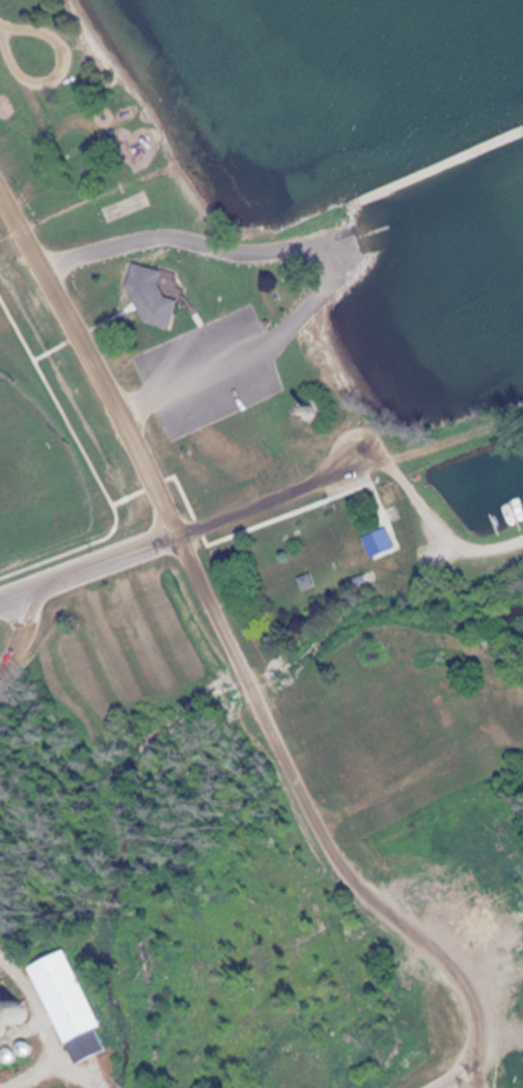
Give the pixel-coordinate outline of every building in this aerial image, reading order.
[(178,300),(157,294),(163,271),(136,264),(125,306),(145,311),(142,322),(170,329),(178,300)] [(401,548),(384,508),(375,512),(392,552),(401,548)] [(419,546),(427,566),(436,562),(429,542),(419,546)] [(99,1026),(65,947),(29,962),(73,1064),(106,1050),(96,1028),(99,1026)] [(0,998),(0,1021),(27,1025),(31,1003),(0,998)]
